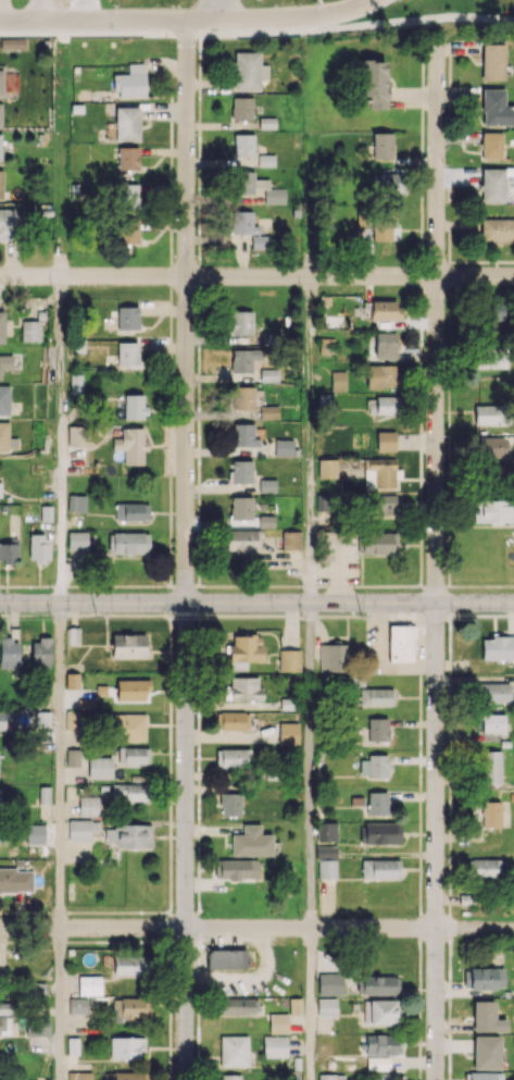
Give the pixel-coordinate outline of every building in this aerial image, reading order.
[(504,44),(481,44),(482,80),(504,79),(504,44)] [(233,89),(260,90),(260,79),(268,79),(268,65),(260,65),(260,52),(233,51),(233,89)] [(361,101),(370,101),(370,109),(387,109),(387,60),(361,60),(361,101)] [(114,74),(114,98),(146,97),(145,63),(128,64),(128,74),(114,74)] [(513,127),(513,106),(504,105),(504,89),(483,89),(482,126),(513,127)] [(252,120),(253,97),(232,97),(232,120),(252,120)] [(116,141),(140,140),(139,107),(115,107),(116,141)] [(259,129),(276,129),(276,118),(259,117),(259,129)] [(481,159),(502,159),(502,132),(482,132),(481,159)] [(372,160),(393,159),(393,133),(372,133),(372,160)] [(254,157),(254,134),(234,134),(234,157),(254,157)] [(138,147),(117,147),(118,170),(138,170),(138,147)] [(258,167),(275,166),(275,154),(258,155),(258,167)] [(505,168),(481,168),(480,202),(504,202),(505,168)] [(286,204),(286,188),(268,188),(268,179),(254,179),(254,171),(235,171),(235,194),(254,194),(254,188),(265,189),(264,203),(286,204)] [(373,173),(372,192),(403,193),(403,174),(373,173)] [(118,184),(119,212),(129,212),(129,208),(139,207),(138,183),(118,184)] [(0,209),(0,241),(12,241),(14,210),(0,209)] [(252,212),(231,211),(231,233),(252,234),(251,249),(268,249),(268,236),(259,236),(259,227),(252,227),(252,212)] [(371,240),(393,241),(393,218),(368,217),(368,211),(357,211),(357,228),(371,228),(371,240)] [(481,240),(490,241),(490,245),(501,246),(501,242),(513,242),(513,218),(481,218),(481,240)] [(138,244),(138,221),(117,221),(117,243),(138,244)] [(401,320),(401,300),(370,301),(370,321),(401,320)] [(500,319),(499,303),(487,304),(488,320),(500,319)] [(117,329),(138,329),(138,306),(117,307),(117,329)] [(252,334),(253,311),(232,311),(231,333),(252,334)] [(41,341),(41,321),(21,320),(21,341),(41,341)] [(279,332),(263,332),(262,344),(279,345),(279,332)] [(395,359),(396,332),(376,332),(375,358),(395,359)] [(138,342),(117,342),(118,365),(138,364),(138,342)] [(506,368),(506,347),(472,348),(473,369),(506,368)] [(231,350),(232,372),(252,372),(252,360),(262,360),(262,349),(231,350)] [(0,369),(12,369),(12,355),(0,355),(0,380),(0,369)] [(398,365),(365,365),(365,389),(398,388),(398,365)] [(278,382),(278,369),(260,369),(260,382),(278,382)] [(346,371),(331,371),(331,390),(346,390),(346,371)] [(69,393),(81,394),(81,375),(70,374),(69,393)] [(0,385),(0,416),(9,416),(10,386),(0,385)] [(253,409),(253,387),(233,387),(232,409),(253,409)] [(124,418),(145,418),(145,394),(124,394),(124,418)] [(474,425),(501,425),(501,405),(474,405),(474,425)] [(278,419),(278,406),(260,406),(260,419),(278,419)] [(8,451),(9,422),(0,422),(0,451),(8,451)] [(253,424),(233,424),(233,446),(259,446),(259,438),(253,438),(253,424)] [(67,446),(83,446),(83,426),(68,426),(67,446)] [(124,464),(143,464),(143,445),(143,428),(121,428),(121,438),(112,438),(113,450),(124,450),(124,464)] [(395,451),(395,431),(376,432),(377,451),(395,451)] [(478,438),(478,457),(509,456),(508,437),(478,438)] [(274,456),(293,456),(293,440),(275,439),(274,456)] [(364,488),(395,488),(395,458),(364,459),(364,488)] [(318,478),(337,478),(337,459),(318,459),(318,478)] [(252,461),(230,461),(229,483),(252,483),(252,461)] [(276,479),(259,479),(259,492),(276,492),(276,479)] [(85,512),(86,495),(68,495),(67,511),(85,512)] [(398,516),(399,495),(372,495),(372,516),(398,516)] [(252,497),(230,496),(230,519),(251,519),(252,497)] [(513,522),(513,499),(476,499),(477,523),(513,522)] [(148,503),(114,504),(115,521),(148,520),(148,503)] [(51,521),(52,505),(41,505),(40,521),(51,521)] [(274,527),(274,515),(259,515),(259,527),(274,527)] [(226,552),(258,551),(258,529),(225,530),(226,552)] [(87,531),(67,531),(67,551),(87,551),(87,531)] [(282,550),(301,549),(301,531),(281,532),(282,550)] [(148,554),(148,533),(108,532),(108,553),(148,554)] [(396,533),(361,533),(361,553),(396,554),(396,533)] [(29,562),(50,562),(49,535),(28,536),(29,562)] [(18,543),(0,543),(0,561),(10,561),(10,556),(18,556),(18,543)] [(388,661),(412,662),(413,626),(389,625),(388,661)] [(111,658),(148,657),(148,633),(111,634),(111,658)] [(230,635),(229,661),(261,662),(262,635),(230,635)] [(481,637),(481,660),(513,660),(513,637),(481,637)] [(0,638),(0,669),(18,669),(19,639),(0,638)] [(31,638),(31,667),(50,668),(51,639),(31,638)] [(320,672),(346,671),(346,644),(319,644),(320,672)] [(300,650),(279,650),(279,671),(300,671),(300,650)] [(78,689),(79,674),(66,673),(66,689),(78,689)] [(258,677),(230,677),(229,692),(225,692),(225,701),(262,703),(263,687),(258,687),(258,677)] [(144,701),(144,691),(150,691),(149,680),(116,680),(116,701),(144,701)] [(481,683),(481,703),(510,702),(509,682),(481,683)] [(359,706),(394,705),(393,688),(359,689),(359,706)] [(50,712),(36,711),(35,725),(49,726),(50,712)] [(80,711),(66,711),(66,727),(80,727),(80,711)] [(216,730),(240,730),(241,712),(216,712),(216,730)] [(145,740),(145,714),(112,714),(113,741),(145,740)] [(505,714),(482,714),(482,733),(505,733),(505,714)] [(367,718),(368,741),(388,740),(387,717),(367,718)] [(118,764),(148,765),(149,747),(119,746),(118,764)] [(250,748),(216,749),(217,767),(251,767),(250,748)] [(66,766),(79,766),(79,749),(66,749),(66,766)] [(500,784),(501,751),(480,750),(480,784),(500,784)] [(360,760),(360,777),(386,777),(387,754),(368,754),(368,760),(360,760)] [(111,779),(112,757),(88,757),(88,778),(111,779)] [(111,801),(145,802),(146,784),(111,783),(111,801)] [(367,815),(388,815),(388,792),(367,792),(367,815)] [(240,816),(241,793),(220,793),(220,816),(240,816)] [(78,816),(98,816),(98,795),(79,795),(78,816)] [(500,826),(500,802),(481,802),(481,826),(500,826)] [(68,840),(91,840),(91,829),(98,829),(98,820),(68,819),(68,840)] [(400,844),(400,821),(360,822),(361,844),(400,844)] [(336,822),(317,822),(317,841),(336,841),(336,822)] [(26,844),(44,844),(44,824),(26,825),(26,844)] [(151,825),(115,824),(115,829),(105,829),(104,846),(151,847),(151,825)] [(272,856),(272,834),(260,834),(260,824),(242,824),(242,834),(231,834),(231,856),(272,856)] [(336,878),(336,846),(317,846),(316,878),(336,878)] [(502,859),(471,858),(471,877),(502,878),(502,859)] [(258,859),(218,860),(219,880),(259,879),(258,859)] [(361,859),(361,878),(399,879),(399,860),(361,859)] [(0,869),(0,891),(32,892),(32,869),(0,869)] [(207,968),(245,968),(245,949),(207,949),(207,968)] [(113,974),(144,975),(145,958),(113,957),(113,974)] [(504,968),(469,968),(469,989),(504,989),(504,968)] [(318,995),(342,995),(342,973),(318,973),(318,995)] [(362,995),(399,994),(398,975),(362,976),(362,995)] [(100,976),(78,976),(78,994),(100,995),(100,976)] [(29,996),(45,997),(45,983),(29,982),(29,996)] [(69,1013),(87,1013),(87,998),(69,998),(69,1013)] [(112,998),(112,1020),(150,1021),(151,999),(112,998)] [(216,1015),(257,1016),(257,999),(216,998),(216,1015)] [(269,1033),(302,1033),(302,998),(289,998),(290,1013),(269,1013),(269,1033)] [(336,999),(317,998),(317,1016),(335,1016),(336,999)] [(364,1000),(364,1025),(395,1025),(395,1001),(364,1000)] [(13,1015),(13,1002),(0,1001),(0,1014),(13,1015)] [(494,1001),(473,1001),(473,1031),(506,1032),(506,1019),(494,1019),(494,1001)] [(1,1034),(10,1034),(10,1017),(0,1016),(0,1036),(1,1036),(1,1034)] [(366,1054),(400,1055),(401,1035),(366,1034),(366,1054)] [(499,1070),(500,1036),(473,1035),(473,1069),(499,1070)] [(220,1066),(247,1067),(248,1036),(220,1036),(220,1066)] [(287,1036),(263,1036),(263,1057),(287,1057),(287,1036)] [(143,1037),(110,1037),(110,1058),(143,1058),(143,1037)] [(389,1061),(374,1061),(374,1057),(367,1057),(367,1069),(389,1070),(389,1061)] [(67,1071),(67,1079),(91,1079),(92,1072),(67,1071)] [(502,1072),(469,1071),(469,1079),(502,1079),(502,1072)] [(114,1072),(114,1079),(147,1079),(147,1072),(114,1072)] [(375,1072),(375,1079),(396,1079),(396,1072),(375,1072)]
